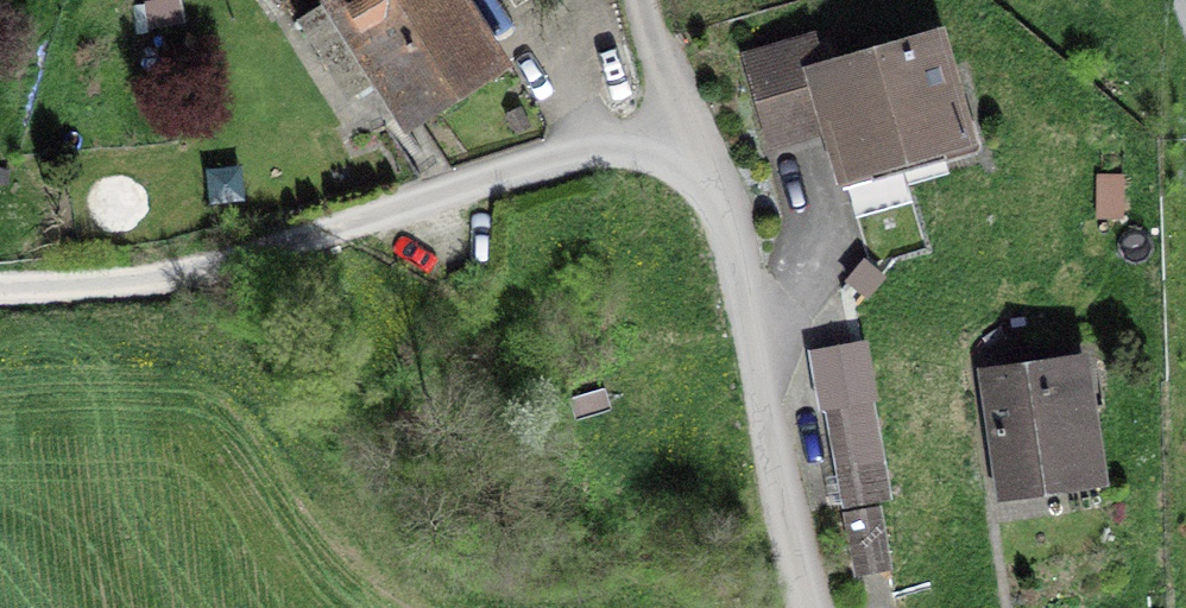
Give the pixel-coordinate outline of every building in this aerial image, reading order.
[(470,0),(336,0),(303,21),(351,96),(373,82),(396,120),(503,53),(470,0)] [(828,106),(847,170),(961,138),(933,40),(821,73),(812,42),(749,60),(767,123),(828,106)] [(1093,467),(1095,479),(1098,478),(1081,361),(987,375),(1003,493),(1007,492),(1005,480),(1093,467)] [(889,496),(883,459),(871,461),(860,401),(825,407),(843,505),(889,496)] [(844,513),(856,574),(890,569),(879,507),(844,513)]
